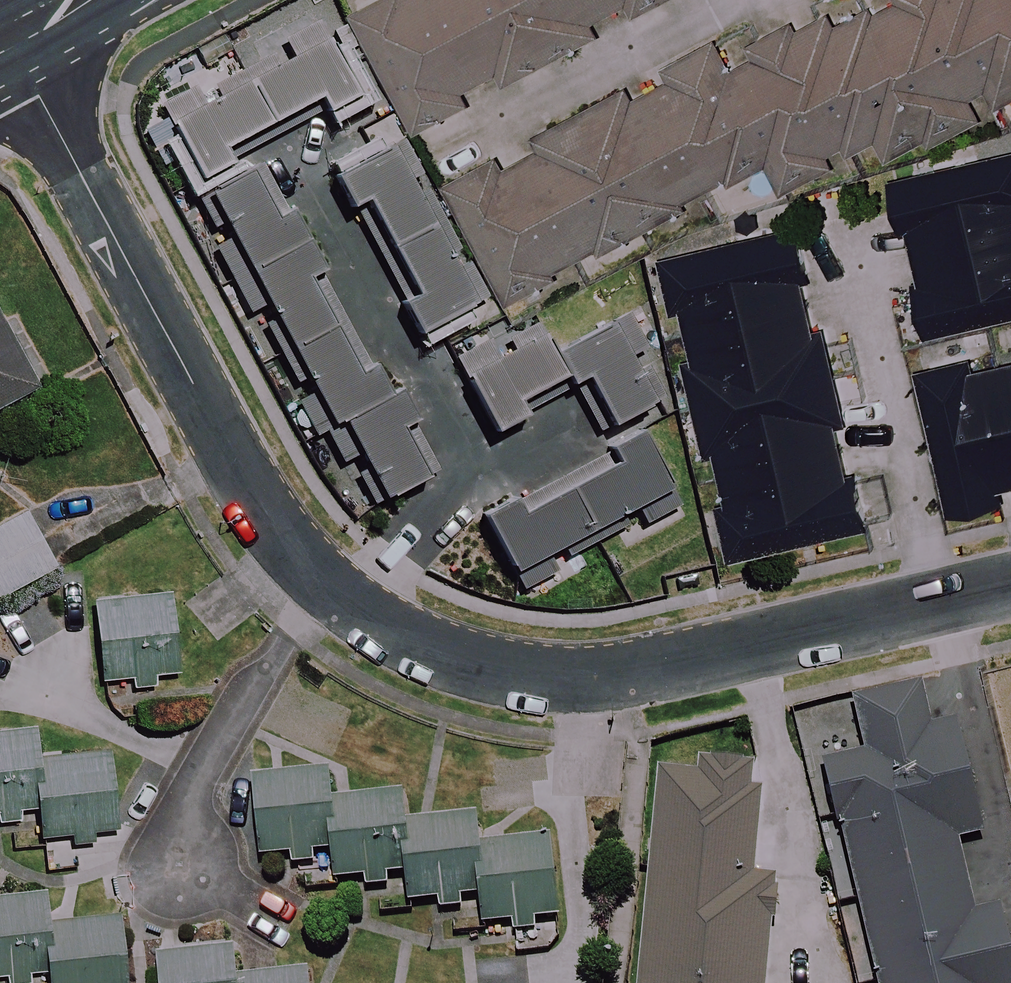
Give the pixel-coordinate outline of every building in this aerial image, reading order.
[(629,6),(634,15),(665,0),(378,0),(359,9),(417,125),(482,93),(477,82),(500,71),(505,82),(599,35),(593,24),(629,6)] [(899,1),(875,15),(870,5),(836,25),(828,11),(794,30),(789,23),(749,46),(755,57),(732,71),(711,36),(658,66),(665,79),(637,95),(628,80),(526,139),(533,152),(510,165),(504,154),(453,183),(520,300),(561,277),(559,273),(599,251),(603,259),(689,210),(684,201),(718,182),(723,191),(770,164),(787,193),(834,166),(827,154),(845,143),(853,157),(880,141),(892,161),(926,141),(930,149),(985,117),(976,101),(989,94),(999,112),(1010,105),(1010,0),(898,0),(899,1)] [(358,97),(310,13),(251,46),(261,64),(241,75),(231,56),(156,98),(203,181),(233,164),(226,151),(318,99),(327,114),(358,97)] [(488,301),(394,116),(363,132),(377,159),(334,181),(351,214),(360,209),(411,308),(400,314),(413,340),(488,301)] [(1010,312),(1010,153),(895,182),(906,228),(913,226),(927,283),(920,284),(932,331),(1010,312)] [(318,395),(303,403),(322,438),(328,434),(345,466),(363,457),(384,497),(427,474),(405,431),(420,423),(386,358),(357,373),(308,281),(330,269),(298,207),(276,219),(251,172),(211,193),(198,200),(216,232),(228,225),(237,243),(215,254),(246,313),(268,301),(278,321),(264,329),(295,388),(310,380),(318,395)] [(796,230),(665,261),(676,306),(683,304),(697,361),(687,363),(707,445),(714,443),(729,504),(723,506),(736,557),(870,525),(856,470),(848,472),(835,420),(845,418),(824,331),(813,333),(800,282),(808,280),(796,230)] [(47,385),(0,305),(0,412),(47,385)] [(533,321),(458,360),(495,433),(530,415),(570,394),(578,390),(600,433),(661,402),(636,354),(661,342),(644,309),(551,356),(533,321)] [(913,371),(949,519),(1006,505),(1001,484),(1010,481),(1010,347),(913,371)] [(669,491),(639,435),(484,519),(525,595),(554,579),(547,566),(619,527),(615,520),(669,491)] [(27,514),(0,529),(0,600),(57,569),(27,514)] [(185,672),(174,591),(94,601),(105,682),(185,672)] [(927,682),(847,701),(859,754),(823,763),(876,982),(1010,982),(1010,944),(1002,905),(984,909),(967,836),(989,831),(960,712),(936,718),(927,682)] [(41,733),(0,735),(0,826),(46,823),(43,759),(41,733)] [(46,823),(48,848),(116,844),(111,755),(43,759),(46,823)] [(762,771),(661,761),(639,982),(765,982),(775,879),(752,876),(762,771)] [(333,804),(330,774),(256,781),(264,870),(338,863),(333,804)] [(407,819),(405,797),(333,804),(338,863),(340,888),(413,882),(407,819)] [(477,846),(474,813),(407,819),(413,882),(415,907),(482,901),(477,846)] [(482,901),(484,931),(564,924),(556,838),(477,846),(482,901)] [(45,895),(0,898),(0,982),(51,982),(47,921),(45,895)] [(121,917),(47,921),(51,982),(125,982),(121,917)] [(233,949),(159,953),(160,982),(235,982),(235,974),(233,949)] [(310,970),(235,974),(235,982),(311,982),(310,970)]
